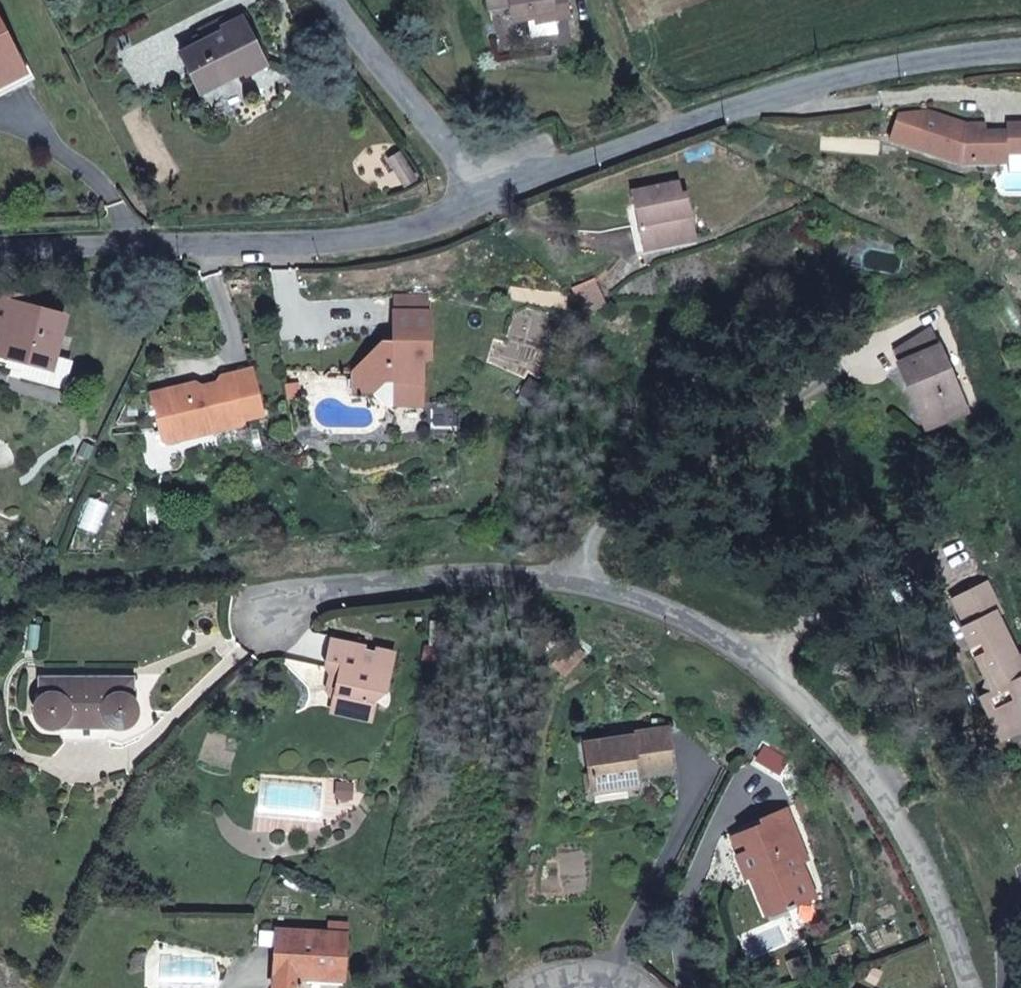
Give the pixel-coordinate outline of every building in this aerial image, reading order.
[(489,9),(511,6),(513,21),(534,18),(537,38),(587,29),(582,0),(488,0),(489,9)] [(247,74),(266,65),(243,19),(224,28),(226,32),(181,54),(201,93),(245,70),(247,74)] [(0,22),(0,85),(25,72),(23,68),(0,22)] [(33,79),(26,66),(23,68),(25,72),(0,85),(0,96),(33,79)] [(973,130),(973,123),(969,123),(928,109),(899,113),(890,137),(953,157),(954,153),(970,156),(970,161),(1008,161),(1008,151),(1020,151),(1020,124),(1008,124),(1008,130),(987,130),(973,130)] [(970,161),(970,156),(954,153),(953,157),(970,161)] [(680,183),(632,192),(636,209),(641,208),(644,222),(641,223),(646,248),(687,240),(683,215),(691,214),(687,194),(682,194),(680,183)] [(607,305),(597,280),(574,289),(584,314),(607,305)] [(62,317),(29,309),(20,306),(22,299),(0,294),(0,353),(50,366),(62,317)] [(427,311),(427,296),(397,295),(397,310),(427,311)] [(29,309),(31,302),(22,299),(20,306),(29,309)] [(397,310),(394,310),(394,328),(394,340),(383,339),(353,369),(353,390),(374,390),(385,403),(423,404),(423,359),(431,359),(432,311),(427,311),(397,310)] [(966,403),(934,326),(892,352),(904,380),(912,377),(929,418),(966,403)] [(394,340),(394,328),(383,339),(394,340)] [(252,369),(234,373),(245,419),(263,415),(252,369)] [(196,382),(150,393),(161,440),(167,443),(181,440),(179,431),(210,423),(212,432),(241,425),(245,419),(234,373),(220,377),(217,382),(219,392),(205,396),(202,386),(196,382)] [(925,428),(969,410),(966,403),(929,418),(912,377),(904,380),(925,428)] [(217,382),(202,386),(205,396),(219,392),(217,382)] [(210,423),(179,431),(181,440),(212,432),(210,423)] [(1017,659),(1019,658),(997,614),(1001,611),(987,584),(956,599),(969,626),(965,628),(972,644),(968,646),(970,650),(973,656),(975,660),(979,658),(989,679),(986,688),(995,691),(998,697),(993,700),(990,703),(995,712),(998,711),(1004,709),(1015,732),(1020,729),(1020,667),(1017,659)] [(366,647),(331,640),(326,666),(331,667),(341,669),(338,686),(335,702),(335,703),(335,706),(335,708),(337,711),(339,712),(343,714),(361,717),(362,717),(364,717),(367,716),(370,714),(371,712),(372,709),(374,700),(386,694),(395,652),(376,649),(374,657),(365,655),(366,647)] [(374,657),(376,649),(366,647),(365,655),(374,657)] [(338,686),(341,669),(331,667),(328,685),(338,686)] [(135,681),(39,681),(39,699),(38,700),(36,703),(35,705),(35,708),(34,711),(35,714),(35,716),(37,719),(38,721),(39,723),(41,725),(43,726),(46,727),(49,728),(52,728),(55,728),(58,728),(61,726),(63,725),(63,739),(107,739),(108,724),(109,725),(110,726),(113,728),(116,728),(120,729),(123,729),(124,728),(126,728),(128,727),(129,726),(131,725),(132,724),(133,722),(135,721),(136,720),(136,718),(137,716),(138,714),(138,712),(138,711),(137,707),(137,705),(136,702),(135,701),(135,681)] [(1015,732),(1004,709),(998,711),(995,712),(990,703),(993,700),(985,704),(1002,738),(1015,732)] [(674,771),(668,729),(631,734),(631,737),(586,743),(593,788),(627,783),(626,777),(638,776),(674,771)] [(594,799),(640,792),(638,776),(626,777),(627,783),(593,788),(593,793),(594,799)] [(352,798),(353,784),(338,782),(337,797),(352,798)] [(800,864),(806,861),(785,812),(763,820),(764,825),(743,833),(750,852),(739,857),(747,876),(758,872),(775,913),(815,897),(800,864)] [(347,934),(276,930),(273,987),(299,987),(300,977),(344,980),(347,934)]
